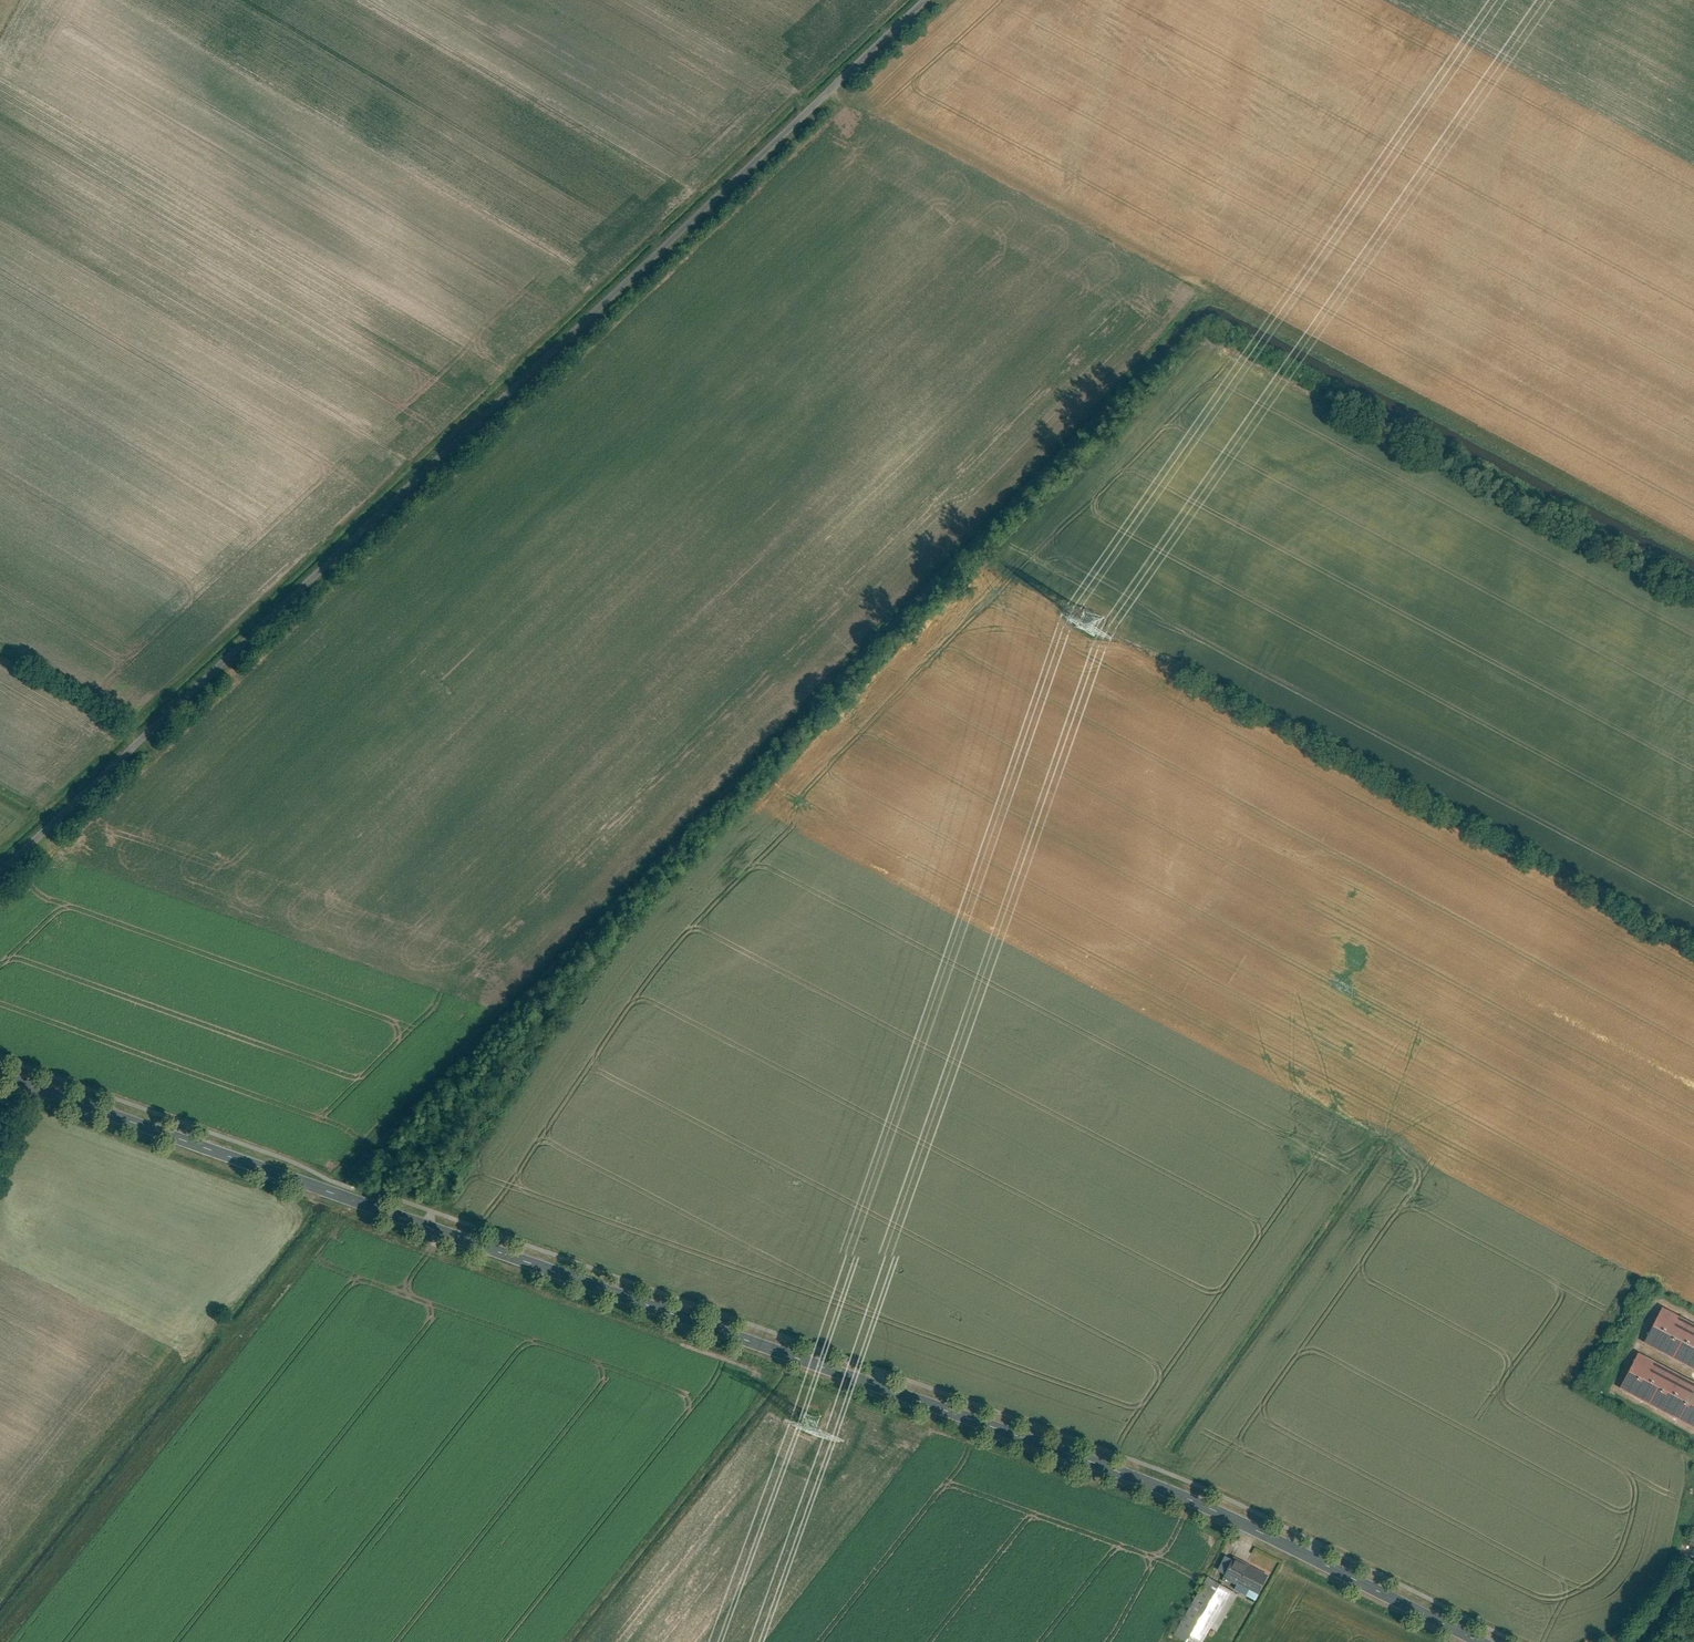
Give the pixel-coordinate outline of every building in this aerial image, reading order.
[(1662,1307),(1643,1343),(1693,1370),(1693,1324),(1662,1307)] [(1638,1353),(1618,1389),(1693,1428),(1693,1382),(1638,1353)] [(1255,1599),(1267,1572),(1225,1554),(1218,1570),(1225,1574),(1223,1578),(1236,1584),(1234,1590),(1255,1599)] [(1212,1630),(1218,1633),(1240,1596),(1208,1577),(1173,1635),(1185,1641),(1204,1641),(1212,1630)] [(1682,1634),(1693,1641),(1693,1640),(1693,1617),(1682,1634)]
